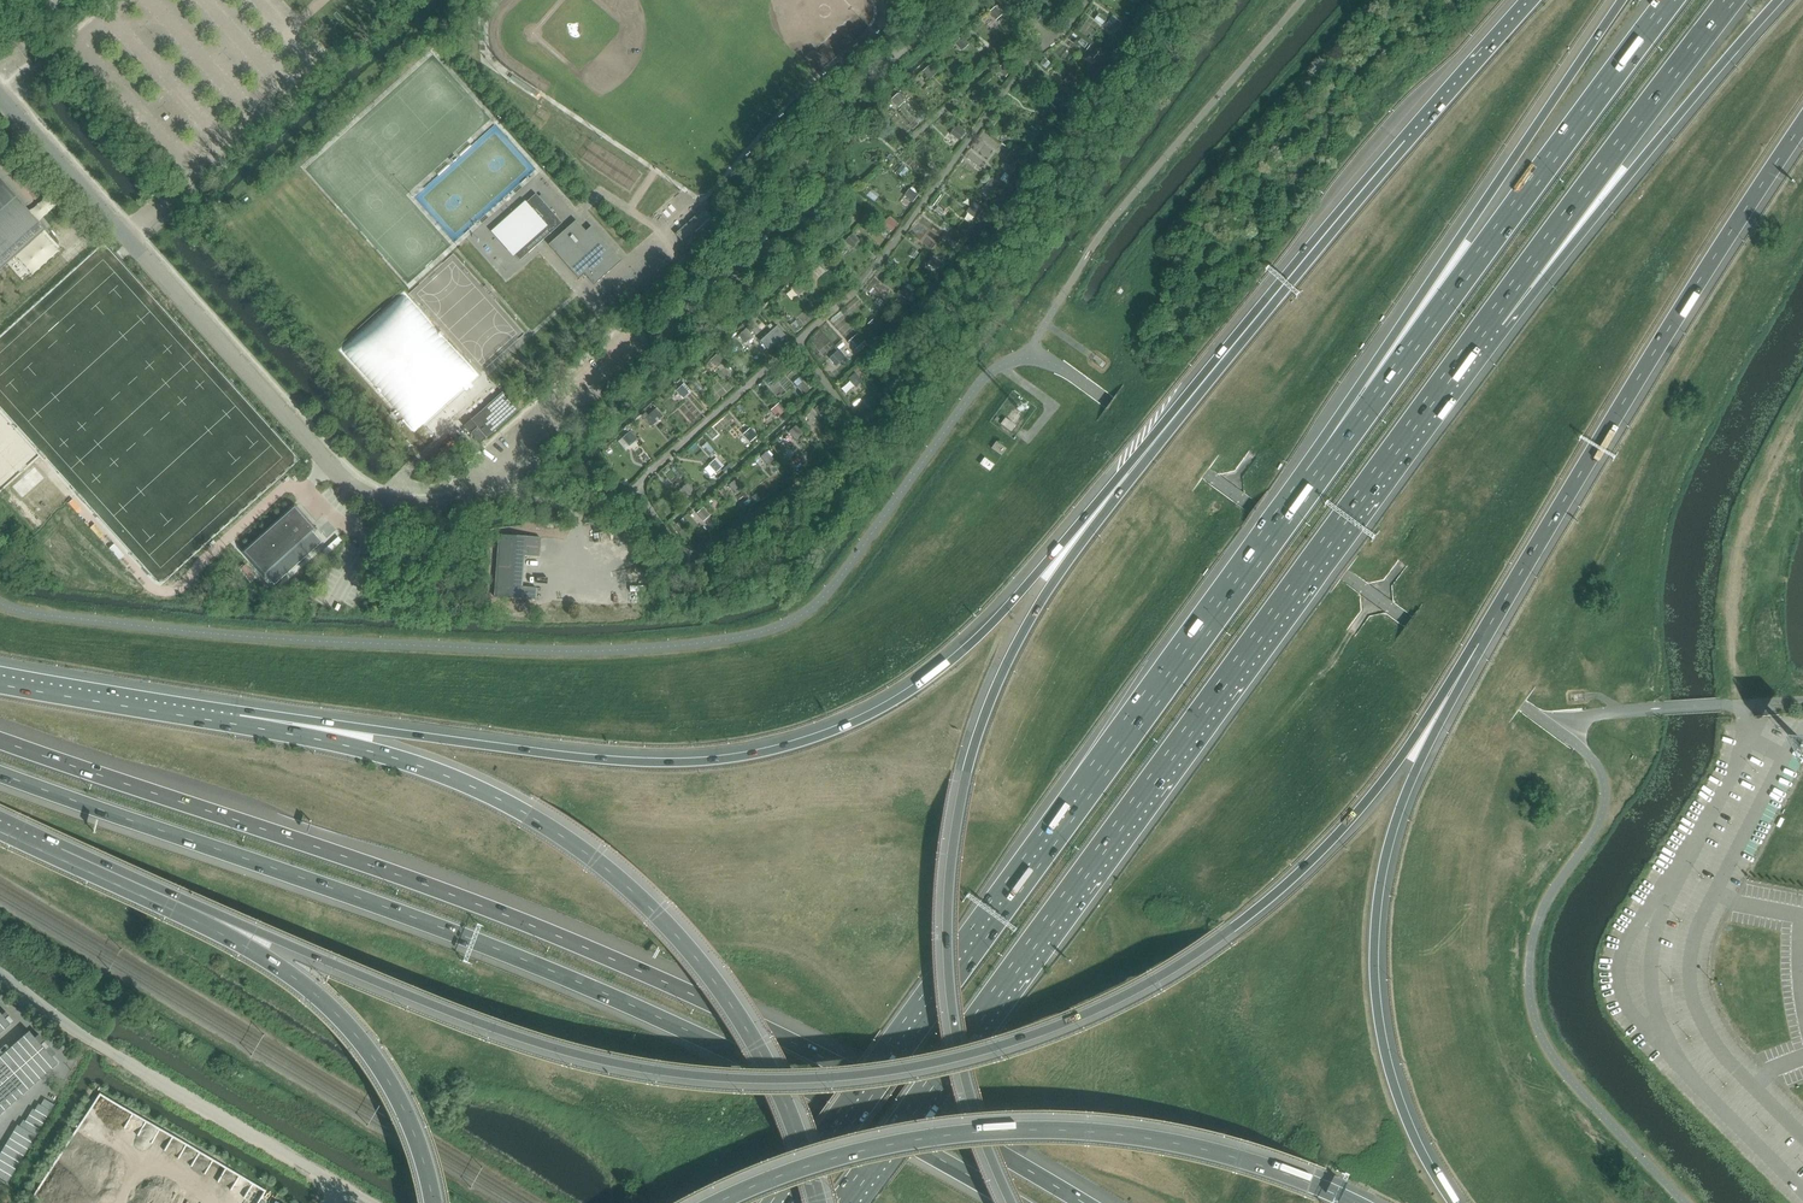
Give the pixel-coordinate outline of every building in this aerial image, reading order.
[(1141,0),(1124,0),(1123,1),(1134,9),(1141,0)] [(995,8),(989,13),(996,21),(1002,15),(995,8)] [(1091,72),(1101,58),(1089,49),(1079,63),(1091,72)] [(929,66),(922,72),(929,80),(936,74),(929,66)] [(1003,90),(1013,76),(1002,68),(991,82),(1003,90)] [(1068,76),(1063,83),(1071,89),(1076,82),(1068,76)] [(898,93),(891,100),(898,108),(905,102),(898,93)] [(1049,126),(1059,112),(1048,103),(1037,117),(1049,126)] [(868,127),(855,138),(863,148),(876,137),(868,127)] [(955,127),(950,134),(959,141),(964,134),(955,127)] [(1029,127),(1024,134),(1033,140),(1038,134),(1029,127)] [(1010,153),(1005,160),(1014,166),(1019,159),(1010,153)] [(933,184),(942,172),(930,163),(921,175),(933,184)] [(0,178),(0,270),(46,229),(34,216),(0,178)] [(990,179),(985,186),(994,192),(999,186),(990,179)] [(912,212),(921,201),(909,192),(900,203),(912,212)] [(520,261),(562,223),(536,194),(523,205),(527,209),(500,232),(516,249),(512,252),(520,261)] [(726,207),(718,197),(710,204),(719,214),(726,207)] [(969,229),(981,213),(971,205),(958,221),(969,229)] [(888,218),(882,225),(892,232),(897,225),(888,218)] [(622,261),(592,226),(586,231),(576,220),(549,245),(579,279),(585,274),(594,285),(622,261)] [(860,247),(850,236),(837,249),(847,259),(860,247)] [(25,278),(47,258),(33,242),(11,263),(25,278)] [(934,281),(945,267),(933,258),(922,271),(934,281)] [(832,272),(822,262),(810,274),(820,284),(832,272)] [(807,295),(797,285),(785,297),(795,307),(807,295)] [(883,329),(873,319),(860,331),(870,342),(883,329)] [(764,360),(794,334),(782,321),(753,346),(764,360)] [(644,326),(640,330),(646,336),(650,332),(644,326)] [(746,328),(738,335),(745,344),(753,337),(746,328)] [(857,334),(849,342),(855,349),(864,342),(857,334)] [(849,360),(839,350),(826,362),(836,373),(849,360)] [(724,371),(714,360),(702,372),(712,383),(724,371)] [(869,380),(859,370),(847,382),(857,392),(869,380)] [(812,396),(802,385),(790,397),(800,408),(812,396)] [(689,400),(680,391),(670,401),(679,410),(689,400)] [(471,420),(464,426),(471,434),(471,433),(473,436),(480,444),(486,438),(518,410),(518,411),(518,410),(512,402),(502,392),(502,393),(471,420)] [(785,419),(775,409),(762,421),(772,431),(785,419)] [(830,420),(819,409),(804,423),(814,435),(830,420)] [(666,420),(657,411),(646,422),(655,431),(666,420)] [(1005,418),(1001,424),(1011,432),(1016,426),(1005,418)] [(795,427),(788,432),(795,440),(802,435),(795,427)] [(748,429),(743,434),(750,442),(755,437),(748,429)] [(638,447),(628,437),(616,449),(626,459),(638,447)] [(460,448),(452,439),(441,449),(445,453),(444,454),(448,459),(460,448)] [(996,442),(991,448),(1001,456),(1006,449),(996,442)] [(717,458),(705,469),(711,477),(724,465),(717,458)] [(772,469),(762,458),(750,470),(760,481),(772,469)] [(984,458),(979,464),(990,472),(994,465),(984,458)] [(34,467),(13,487),(22,497),(44,478),(34,467)] [(746,494),(736,483),(723,495),(733,506),(746,494)] [(698,498),(688,488),(675,500),(685,510),(698,498)] [(294,508),(246,552),(265,573),(275,585),(322,542),(312,531),(313,529),(294,508)] [(715,519),(705,508),(692,521),(703,531),(715,519)] [(521,587),(523,555),(538,557),(540,538),(499,535),(495,597),(535,600),(536,588),(521,587)] [(9,1026),(15,1021),(10,1016),(6,1018),(0,1012),(0,1034),(9,1026)] [(0,1057),(0,1115),(58,1063),(47,1050),(50,1047),(45,1041),(41,1044),(29,1031),(0,1057)] [(45,1099),(41,1105),(51,1111),(55,1105),(45,1099)] [(39,1104),(35,1110),(47,1117),(51,1111),(41,1105),(39,1104)] [(33,1109),(29,1115),(43,1124),(47,1117),(35,1110),(33,1109)] [(29,1115),(25,1121),(40,1130),(43,1124),(29,1115)] [(23,1120),(19,1126),(36,1136),(40,1130),(25,1121),(23,1120)] [(17,1125),(13,1131),(32,1143),(36,1136),(19,1126),(17,1125)] [(13,1131),(9,1138),(28,1149),(32,1143),(13,1131)] [(9,1138),(5,1145),(24,1156),(28,1149),(9,1138)] [(5,1145),(1,1151),(20,1163),(24,1156),(5,1145)] [(0,1153),(0,1160),(16,1169),(20,1163),(1,1151),(0,1153)] [(12,1176),(16,1169),(0,1160),(0,1169),(12,1176)] [(8,1183),(12,1176),(0,1169),(0,1178),(8,1183)]
